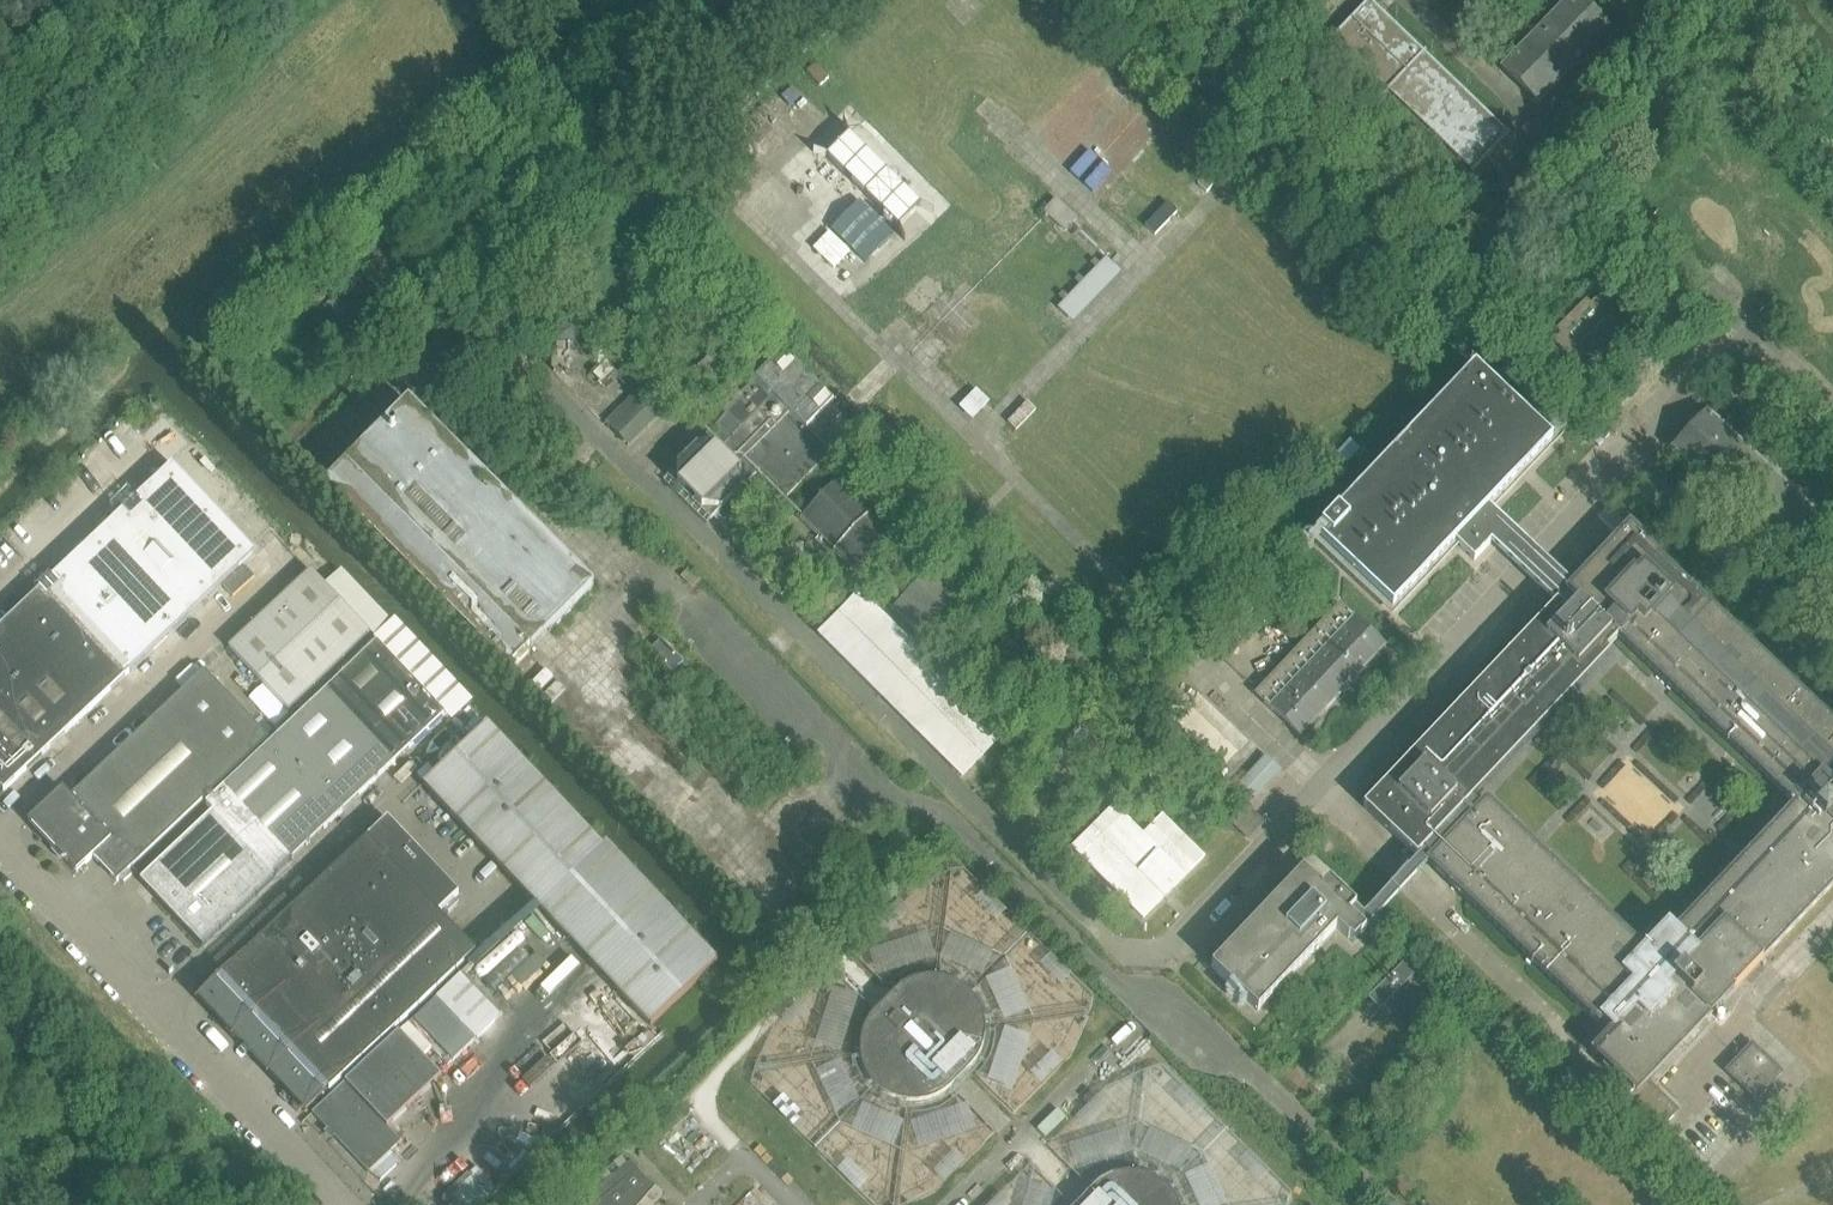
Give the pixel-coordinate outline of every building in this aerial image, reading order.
[(1464,162),(1472,169),(1496,146),(1508,133),(1373,0),(1371,0),(1336,35),(1464,162)] [(1435,1),(1487,51),(1507,30),(1476,0),(1436,0),(1435,1)] [(1584,0),(1566,0),(1502,66),(1539,101),(1611,26),(1584,0)] [(816,65),(807,73),(820,87),(829,79),(816,65)] [(1496,146),(1509,159),(1524,144),(1511,130),(1508,133),(1496,146)] [(849,136),(827,158),(900,228),(921,207),(849,136)] [(1655,147),(1644,159),(1653,167),(1664,155),(1655,147)] [(1199,185),(1198,185),(1207,193),(1227,173),(1221,167),(1218,165),(1199,185)] [(1056,200),(1044,212),(1064,232),(1076,220),(1056,200)] [(860,202),(832,230),(866,264),(894,235),(860,202)] [(1176,215),(1166,205),(1146,225),(1156,235),(1176,215)] [(1090,275),(1105,290),(1121,274),(1106,259),(1090,275)] [(1089,307),(1105,290),(1090,275),(1074,291),(1089,307)] [(497,287),(484,301),(492,308),(505,295),(497,287)] [(1089,307),(1074,291),(1057,308),(1073,323),(1089,307)] [(1565,336),(1558,343),(1577,362),(1584,355),(1588,359),(1617,330),(1612,326),(1619,319),(1601,300),(1593,307),(1589,302),(1560,331),(1565,336)] [(456,325),(415,366),(442,394),(449,387),(460,397),(494,363),(456,325)] [(577,366),(578,366),(579,364),(580,363),(581,363),(582,361),(582,359),(583,357),(583,355),(582,353),(575,335),(556,335),(554,339),(552,365),(558,372),(564,367),(566,368),(569,368),(571,368),(573,368),(575,367),(577,366)] [(668,471),(661,478),(705,522),(761,467),(787,494),(857,426),(833,402),(834,401),(833,400),(832,399),(813,379),(804,379),(805,371),(791,358),(783,350),(724,409),(727,412),(697,443),(668,471)] [(616,369),(603,356),(599,353),(591,360),(595,364),(585,375),(594,382),(596,380),(601,385),(616,369)] [(1524,573),(1555,602),(1556,600),(1567,611),(1578,600),(1567,589),(1572,584),(1542,555),(1510,524),(1491,506),(1554,439),(1476,366),(1317,534),(1394,608),(1456,542),(1476,560),(1492,543),(1524,573)] [(632,392),(620,405),(606,420),(613,426),(612,427),(629,443),(657,414),(640,397),(639,398),(632,392)] [(971,420),(987,404),(975,392),(959,409),(971,420)] [(409,400),(330,478),(323,485),(508,670),(593,585),(409,400)] [(1708,409),(1672,447),(1778,549),(1814,511),(1741,441),(1751,430),(1718,400),(1709,410),(1708,409)] [(1007,424),(1015,432),(1035,411),(1029,405),(1027,403),(1007,424)] [(492,425),(516,449),(528,436),(505,413),(492,425)] [(668,471),(697,443),(677,423),(648,452),(668,471)] [(1601,448),(1612,436),(1604,428),(1592,440),(1601,448)] [(130,673),(209,599),(257,554),(173,466),(137,500),(132,494),(131,495),(132,496),(126,501),(125,500),(125,501),(126,502),(120,507),(119,506),(118,507),(124,512),(53,579),(48,573),(47,574),(48,575),(43,580),(42,579),(130,673)] [(841,479),(804,517),(854,567),(892,530),(841,479)] [(197,481),(193,485),(208,500),(212,497),(197,481)] [(1617,537),(1629,525),(1611,508),(1599,520),(1617,537)] [(1578,600),(1567,611),(1556,600),(1555,602),(1363,804),(1419,857),(1430,845),(1439,854),(1430,863),(1455,887),(1596,1020),(1598,1022),(1601,1019),(1612,1029),(1592,1050),(1625,1082),(1615,1092),(1656,1130),(1677,1109),(1653,1087),(1646,1081),(1696,1028),(1692,1024),(1705,1010),(1709,1014),(1735,987),(1762,958),(1832,881),(1832,724),(1655,556),(1658,553),(1629,525),(1617,537),(1603,551),(1572,584),(1567,589),(1578,600)] [(935,570),(897,607),(928,638),(965,601),(935,570)] [(311,572),(240,639),(229,649),(289,712),(370,635),(311,572)] [(65,735),(130,673),(42,579),(41,580),(42,581),(36,586),(35,585),(35,586),(40,591),(0,629),(0,703),(47,752),(65,735)] [(862,590),(821,630),(964,773),(1004,732),(862,590)] [(1257,695),(1301,737),(1385,648),(1341,606),(1257,695)] [(662,642),(651,653),(672,674),(684,663),(662,642)] [(394,765),(446,716),(377,644),(326,693),(394,765)] [(28,822),(77,874),(94,858),(118,883),(269,740),(205,672),(71,798),(63,790),(62,789),(28,822)] [(275,741),(343,813),(394,765),(326,693),(275,741)] [(28,770),(47,752),(0,703),(0,788),(4,793),(28,770)] [(424,787),(535,905),(539,909),(602,849),(487,727),(424,787)] [(343,813),(275,741),(241,773),(309,845),(343,813)] [(213,813),(275,878),(309,845),(241,773),(206,805),(213,813)] [(1113,807),(1072,848),(1144,918),(1205,857),(1164,817),(1144,837),(1118,811),(1113,807)] [(140,882),(171,915),(203,948),(276,879),(275,878),(213,813),(140,882)] [(305,1114),(323,1097),(324,1097),(476,953),(439,914),(459,895),(388,820),(265,936),(222,977),(198,1000),(305,1114)] [(1419,857),(1357,922),(1349,915),(1356,908),(1328,882),(1322,890),(1303,872),(1212,968),(1258,1012),(1336,929),(1348,940),(1349,939),(1353,943),(1360,936),(1361,937),(1430,863),(1439,854),(1430,845),(1419,857)] [(539,909),(650,1028),(718,964),(606,846),(602,849),(539,909)] [(1409,958),(1368,998),(1380,1010),(1421,969),(1409,958)] [(862,1035),(860,1044),(860,1053),(862,1062),(865,1071),(870,1079),(876,1086),(883,1092),(891,1096),(900,1099),(909,1100),(918,1100),(927,1099),(936,1095),(944,1091),(951,1085),(969,1066),(974,1059),(979,1051),(982,1042),(983,1033),(983,1024),(982,1015),(978,1006),(974,999),(968,991),(961,985),(952,981),(944,978),(935,977),(925,977),(916,979),(908,982),(900,987),(893,993),(875,1011),(869,1018),(865,1026),(862,1035)] [(434,1000),(417,1016),(450,1052),(468,1035),(434,1000)] [(408,1024),(399,1032),(422,1058),(431,1049),(408,1024)] [(399,1032),(327,1101),(313,1114),(369,1173),(369,1172),(379,1183),(390,1173),(380,1163),(402,1142),(388,1128),(441,1077),(422,1058),(399,1032)] [(1756,1097),(1778,1074),(1781,1071),(1752,1042),(1726,1069),(1756,1097)] [(647,1196),(654,1188),(646,1181),(646,1182),(637,1171),(631,1163),(623,1169),(607,1181),(593,1193),(585,1199),(579,1204),(639,1204),(647,1196)] [(1178,1200),(1173,1192),(1167,1185),(1160,1179),(1152,1175),(1143,1172),(1134,1171),(1125,1171),(1115,1172),(1107,1176),(1099,1180),(1092,1186),(1074,1204),(1179,1204),(1178,1200)] [(1664,1182),(1679,1196),(1689,1185),(1675,1172),(1664,1182)]
